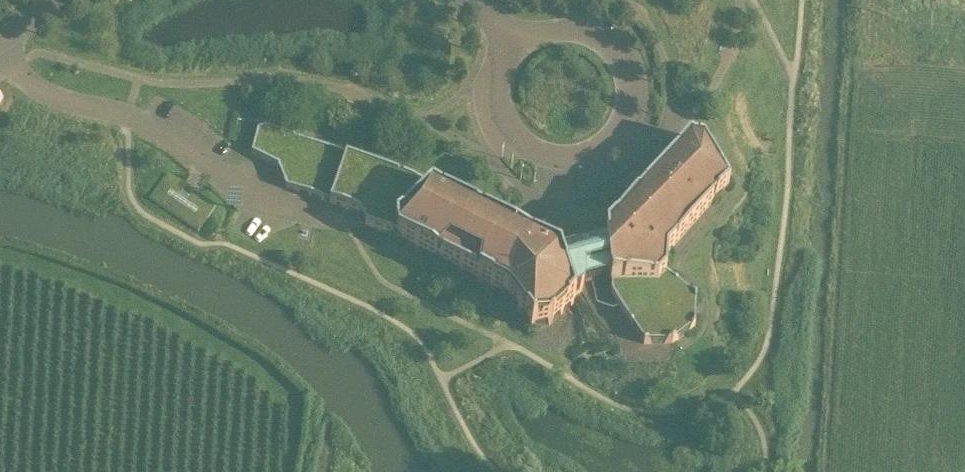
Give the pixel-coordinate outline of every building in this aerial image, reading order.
[(697,298),(666,275),(667,256),(729,185),(704,142),(689,140),(666,165),(617,221),(581,216),(574,215),(560,221),(546,227),(539,246),(413,179),(266,128),(258,130),(252,155),(278,169),(278,170),(280,169),(287,172),(284,182),(286,189),(349,210),(359,216),(366,228),(397,239),(508,298),(531,331),(551,327),(574,305),(573,300),(582,294),(583,289),(584,288),(610,280),(611,285),(612,296),(644,346),(673,345),(696,329),(697,298)] [(149,200),(198,233),(216,208),(193,192),(190,198),(182,193),(187,184),(166,175),(149,200)]
